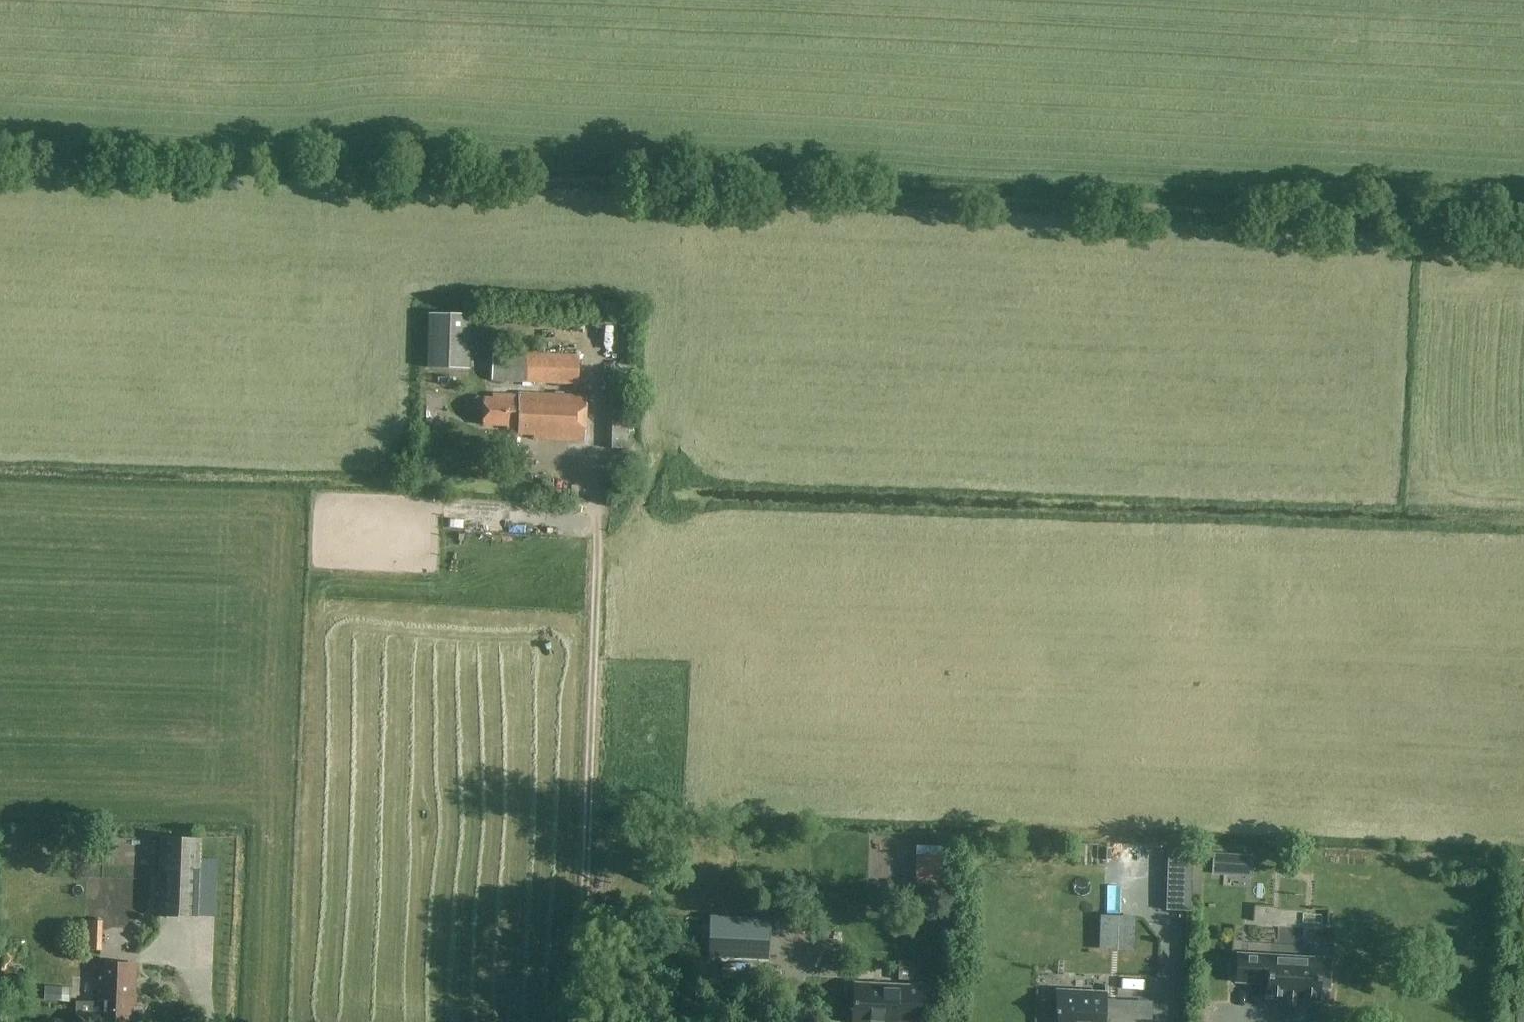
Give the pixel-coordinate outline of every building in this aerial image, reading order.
[(468,316),(427,316),(427,370),(468,370),(468,316)] [(614,322),(605,322),(605,349),(614,349),(614,322)] [(579,356),(528,354),(528,348),(492,347),(491,384),(516,385),(517,383),(535,385),(579,386),(579,356)] [(615,384),(632,385),(633,374),(616,373),(615,384)] [(439,387),(440,375),(426,375),(426,387),(439,387)] [(608,386),(606,449),(628,450),(628,435),(627,435),(628,386),(608,386)] [(520,397),(493,396),(493,400),(485,399),(484,426),(507,427),(507,430),(518,430),(518,434),(534,434),(533,439),(585,441),(587,397),(520,395),(520,397)] [(198,919),(201,839),(161,838),(158,917),(198,919)] [(920,844),(920,857),(947,855),(947,843),(920,844)] [(947,870),(947,858),(922,857),(921,870),(947,870)] [(710,917),(708,957),(768,959),(770,919),(710,917)] [(103,921),(83,920),(82,950),(102,951),(103,921)] [(0,945),(0,975),(25,976),(25,946),(0,945)] [(1330,961),(1309,959),(1237,955),(1236,981),(1267,983),(1266,997),(1283,998),(1282,1003),(1298,1004),(1299,999),(1318,1000),(1319,979),(1329,979),(1330,961)] [(136,999),(135,999),(136,965),(99,964),(98,1003),(90,1003),(90,993),(77,992),(76,1021),(132,1021),(133,1007),(136,1007),(136,999)] [(1116,986),(1118,998),(1144,994),(1143,982),(1116,986)] [(915,1021),(920,1021),(922,986),(855,983),(853,1021),(898,1021),(915,1021)] [(45,987),(45,1001),(62,1002),(62,988),(45,987)] [(1152,1003),(1106,1001),(1106,994),(1059,992),(1058,1021),(1105,1021),(1105,1017),(1151,1019),(1152,1003)]
